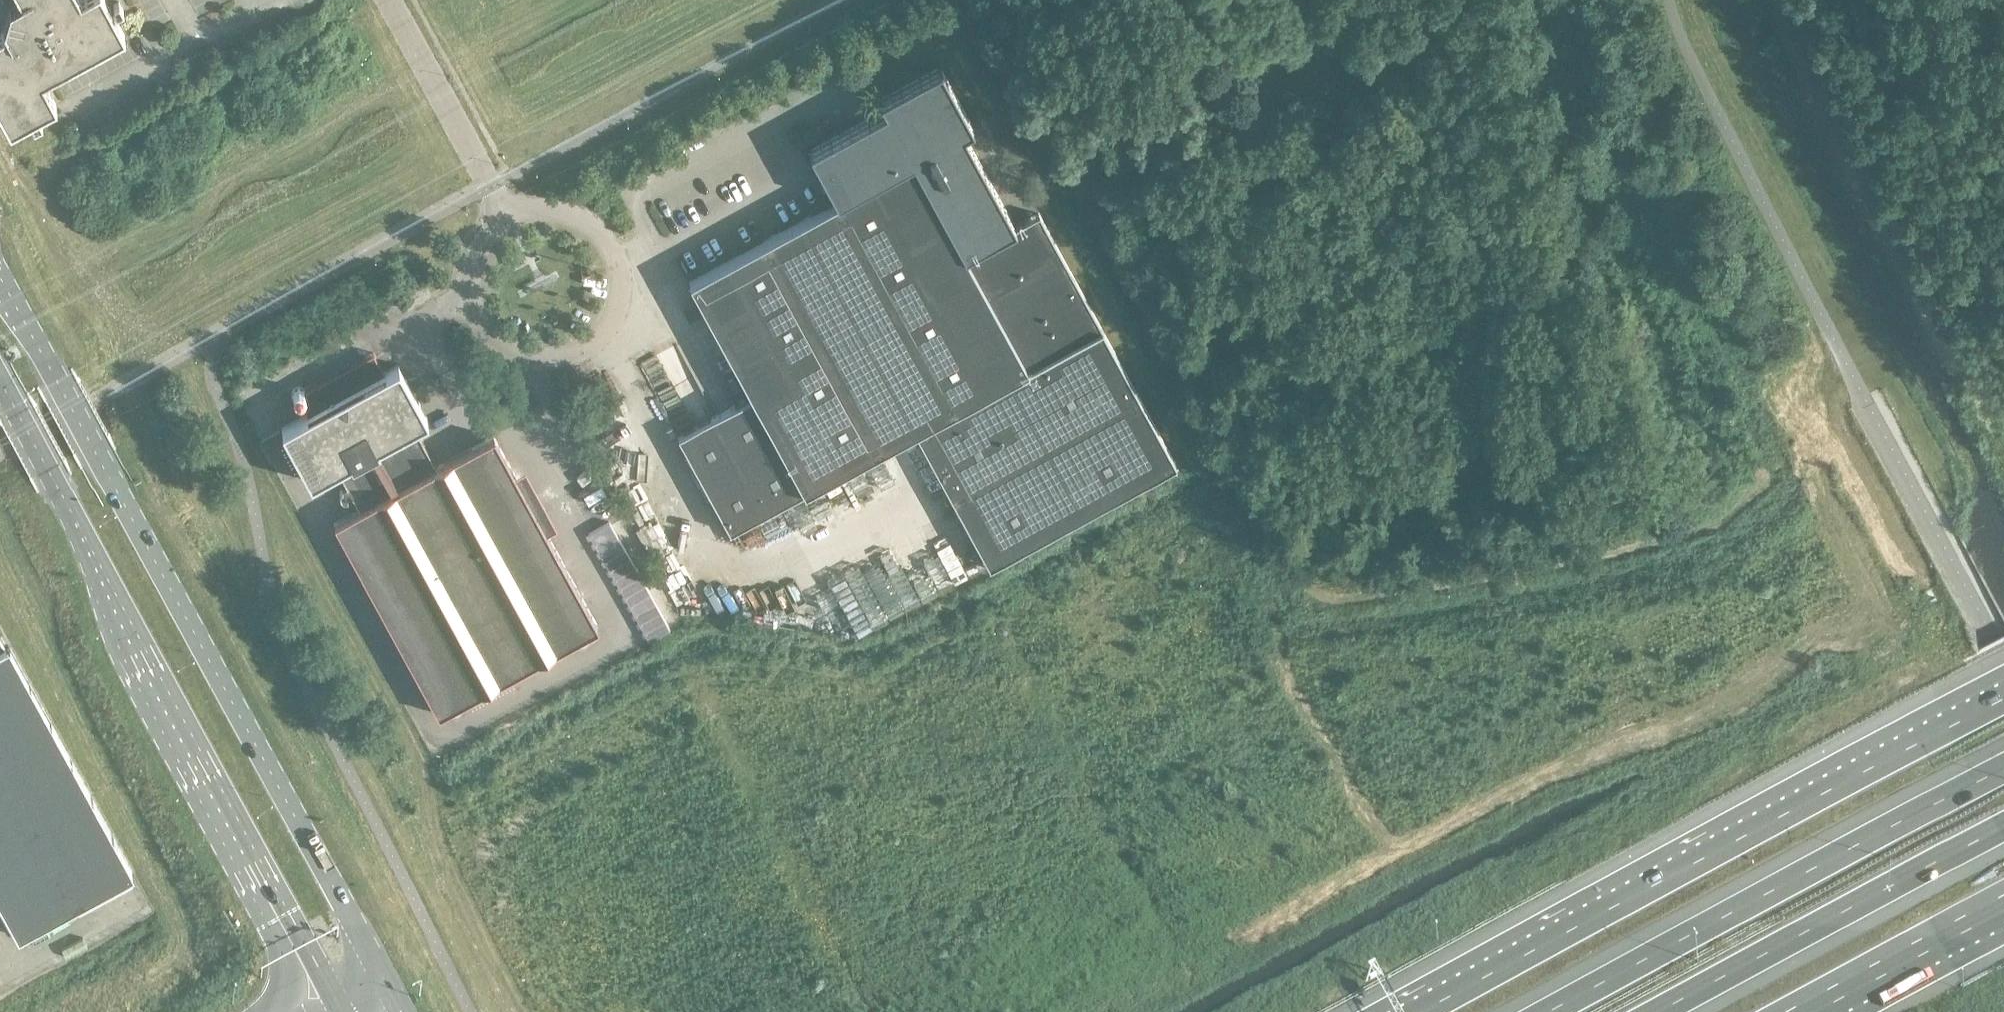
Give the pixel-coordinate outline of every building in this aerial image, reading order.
[(8,20),(8,21),(7,26),(8,29),(0,33),(0,112),(9,129),(28,119),(33,128),(42,124),(37,114),(56,104),(42,79),(124,34),(113,15),(123,10),(118,1),(109,6),(105,0),(21,0),(22,3),(12,8),(11,13),(9,13),(7,14),(7,15),(6,15),(6,16),(6,17),(6,18),(7,19),(7,20),(8,20)] [(914,430),(988,564),(988,565),(1175,463),(1038,211),(1014,225),(963,131),(972,126),(939,66),(879,99),(884,108),(808,150),(836,200),(688,280),(751,394),(677,435),(729,531),(914,430)] [(425,417),(397,366),(282,428),(310,480),(335,467),(346,487),(342,489),(341,489),(340,490),(339,492),(339,493),(339,495),(339,496),(340,497),(341,498),(343,499),(344,499),(345,499),(346,499),(347,499),(347,498),(351,496),(358,509),(333,523),(438,714),(598,627),(493,436),(437,466),(413,424),(425,417)] [(18,936),(133,873),(8,645),(5,646),(0,637),(0,903),(18,936)]
